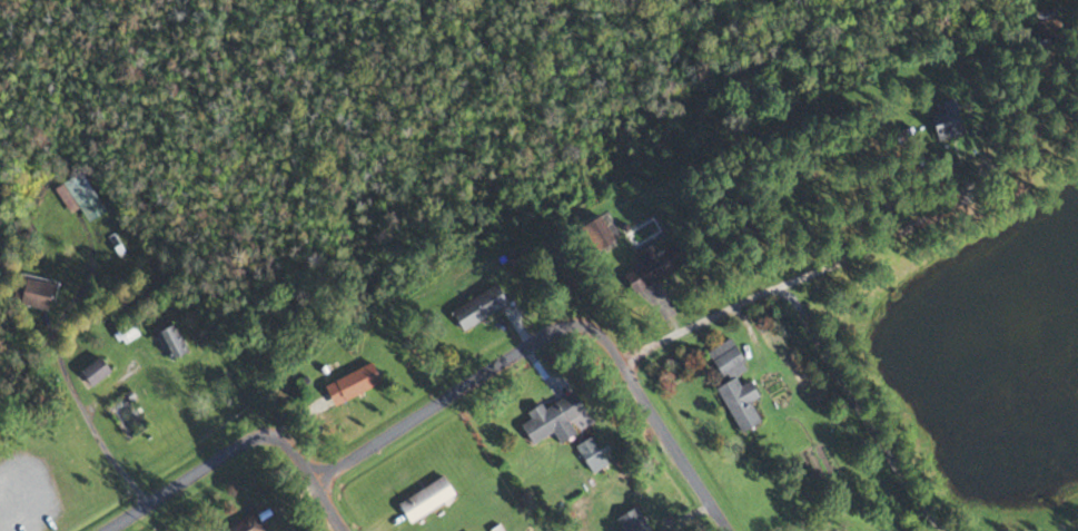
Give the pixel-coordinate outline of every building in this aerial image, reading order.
[(1036,19),(1052,27),(1059,14),(1042,6),(1036,19)] [(938,134),(965,131),(963,115),(936,117),(938,134)] [(105,213),(82,171),(63,181),(86,223),(105,213)] [(604,247),(623,237),(609,213),(590,223),(604,247)] [(627,274),(636,291),(694,263),(684,242),(657,254),(653,245),(636,254),(643,266),(627,274)] [(57,283),(19,276),(14,304),(52,311),(57,283)] [(466,331),(511,303),(498,284),(454,312),(466,331)] [(169,363),(188,353),(174,325),(155,336),(169,363)] [(709,351),(725,383),(718,386),(741,433),(762,422),(752,402),(761,397),(752,381),(742,386),(736,376),(749,370),(733,338),(709,351)] [(81,373),(93,387),(112,371),(100,357),(81,373)] [(327,386),(337,406),(384,382),(373,363),(327,386)] [(534,445),(554,433),(561,444),(577,434),(571,422),(587,412),(575,392),(546,410),(543,405),(528,413),(533,420),(523,426),(534,445)] [(589,468),(611,455),(599,434),(576,446),(589,468)] [(456,499),(446,478),(399,501),(409,522),(456,499)] [(624,530),(651,530),(635,508),(616,520),(624,530)] [(259,514),(223,530),(267,530),(259,514)]
